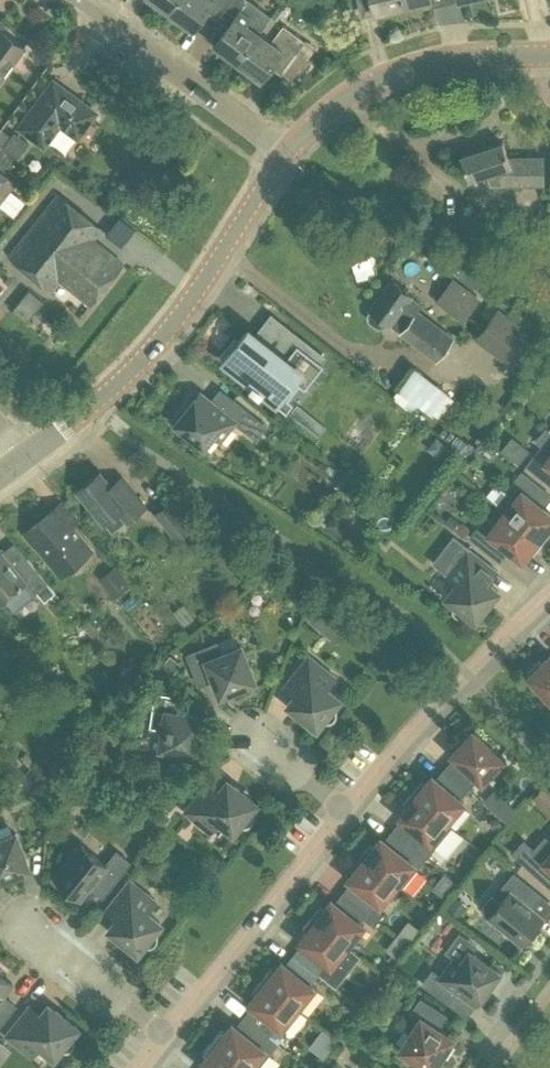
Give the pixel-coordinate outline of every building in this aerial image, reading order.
[(169,12),(178,0),(152,0),(169,12)] [(169,12),(192,29),(206,10),(217,18),(230,0),(178,0),(169,12)] [(259,34),(272,16),(250,0),(230,0),(217,18),(227,26),(213,45),(236,62),(258,33),(259,34)] [(401,0),(372,0),(376,13),(402,7),(401,0)] [(258,33),(236,62),(260,79),(270,65),(282,74),(291,80),(306,59),(297,53),(306,41),(283,25),(271,42),(259,34),(258,33)] [(25,48),(0,30),(0,82),(25,48)] [(77,137),(96,112),(53,80),(18,128),(44,147),(60,124),(77,137)] [(17,158),(17,159),(29,143),(15,132),(11,137),(2,129),(0,132),(0,145),(17,158)] [(503,141),(461,155),(469,179),(488,173),(492,186),(504,186),(545,186),(544,155),(508,156),(503,141)] [(7,171),(17,158),(0,145),(0,165),(7,171)] [(16,182),(0,170),(0,202),(16,182)] [(90,304),(123,263),(93,239),(102,228),(59,194),(9,256),(52,290),(61,280),(90,304)] [(488,299),(507,273),(482,255),(467,243),(448,268),(452,271),(488,299)] [(462,322),(481,298),(453,277),(435,301),(462,322)] [(422,304),(411,296),(412,295),(391,279),(369,308),(371,309),(367,313),(368,321),(378,328),(386,327),(389,322),(390,324),(392,321),(392,325),(398,331),(401,330),(400,332),(425,351),(426,350),(437,357),(453,337),(442,329),(418,310),(422,304)] [(43,301),(29,289),(12,311),(27,322),(43,301)] [(474,339),(513,367),(517,362),(535,377),(549,359),(549,348),(536,338),(537,336),(499,306),(474,339)] [(320,364),(315,360),(321,352),(271,312),(253,336),(264,345),(261,348),(252,341),(247,347),(236,339),(221,359),(252,384),(251,385),(259,392),(260,390),(286,411),(288,410),(273,398),(292,375),(304,385),(320,364)] [(446,394),(412,370),(395,395),(438,425),(445,416),(435,409),(446,394)] [(231,418),(239,424),(257,439),(268,426),(249,412),(222,390),(213,402),(200,392),(189,405),(187,402),(172,421),(201,444),(211,432),(217,437),(231,418)] [(457,436),(451,444),(460,452),(467,443),(457,436)] [(512,437),(502,450),(517,463),(528,450),(512,437)] [(542,446),(527,465),(549,483),(549,452),(542,446)] [(123,475),(110,484),(100,472),(78,489),(105,523),(118,512),(127,523),(148,506),(123,475)] [(549,526),(549,512),(537,502),(546,491),(522,472),(496,504),(505,511),(543,541),(549,533),(549,529),(549,527),(549,526)] [(170,500),(167,503),(154,513),(178,542),(194,529),(170,500)] [(62,573),(90,551),(71,528),(80,521),(64,501),(24,534),(34,546),(38,544),(62,573)] [(534,553),(543,541),(505,511),(494,525),(485,518),(470,536),(494,556),(503,545),(522,560),(530,550),(534,553)] [(335,513),(326,525),(344,539),(353,528),(335,513)] [(445,521),(455,529),(461,522),(462,521),(451,513),(445,521)] [(467,615),(468,613),(475,619),(498,590),(488,583),(497,571),(455,538),(435,564),(458,582),(447,596),(454,602),(453,603),(452,605),(452,607),(452,609),(452,610),(453,612),(454,614),(455,615),(457,616),(459,616),(460,617),(462,617),(464,616),(465,616),(467,615)] [(13,566),(1,552),(0,553),(0,601),(1,602),(24,584),(33,595),(48,583),(26,556),(13,566)] [(115,598),(130,586),(115,568),(101,579),(109,590),(115,598)] [(320,607),(309,621),(323,632),(334,618),(320,607)] [(82,624),(94,639),(97,637),(101,633),(89,619),(82,624)] [(221,654),(217,643),(188,654),(199,684),(214,678),(220,695),(225,693),(227,698),(243,692),(241,686),(256,681),(242,646),(221,654)] [(162,665),(171,672),(174,674),(182,664),(170,654),(162,665)] [(335,707),(334,706),(340,698),(326,687),(335,676),(309,655),(285,685),(296,694),(288,704),(317,727),(323,720),(324,721),(326,721),(328,721),(330,721),(332,721),(333,720),(334,719),(335,718),(336,716),(337,715),(337,713),(337,711),(337,710),(336,708),(335,707)] [(542,663),(539,659),(528,670),(531,673),(528,676),(549,698),(549,655),(542,663)] [(162,665),(161,665),(157,662),(149,673),(163,684),(171,672),(162,665)] [(87,686),(95,694),(103,686),(95,679),(87,686)] [(198,753),(204,716),(201,712),(188,711),(189,699),(188,698),(157,693),(152,724),(164,726),(160,748),(198,753)] [(446,768),(469,789),(478,778),(482,782),(503,759),(473,731),(470,733),(467,730),(456,742),(460,745),(452,753),(456,757),(446,768)] [(60,746),(51,755),(61,764),(69,755),(60,746)] [(460,799),(469,789),(446,768),(437,779),(432,775),(425,784),(421,781),(412,792),(447,822),(464,802),(460,799)] [(62,774),(53,786),(65,796),(74,784),(62,774)] [(252,811),(251,810),(256,803),(228,780),(220,790),(209,781),(184,811),(211,832),(220,820),(234,831),(239,824),(241,825),(243,826),(245,826),(246,826),(248,825),(250,825),(251,823),(252,822),(253,821),(253,820),(254,819),(254,817),(254,816),(253,814),(253,812),(252,811)] [(452,827),(447,822),(412,792),(403,804),(406,806),(398,816),(403,819),(394,830),(427,857),(452,827)] [(508,801),(498,812),(507,820),(517,810),(508,801)] [(490,818),(493,828),(503,824),(499,815),(490,818)] [(402,887),(427,857),(394,830),(385,840),(381,837),(373,846),(370,843),(361,855),(402,887)] [(1,880),(2,883),(16,878),(15,874),(30,868),(16,833),(0,839),(0,880),(1,880)] [(546,836),(534,849),(524,840),(513,852),(549,886),(549,840),(546,836)] [(106,864),(81,844),(79,846),(72,846),(66,854),(68,861),(52,880),(70,895),(73,892),(81,898),(90,886),(103,896),(130,861),(117,851),(106,864)] [(161,851),(152,844),(145,853),(150,857),(157,856),(161,851)] [(402,888),(402,887),(361,855),(352,866),(355,869),(348,878),(352,882),(344,892),(368,911),(377,901),(381,904),(397,884),(402,888)] [(531,907),(541,895),(514,873),(503,886),(510,891),(502,901),(494,895),(491,896),(481,906),(482,910),(490,916),(489,916),(492,918),(492,925),(499,931),(506,930),(525,946),(540,928),(537,925),(543,917),(531,907)] [(154,945),(155,944),(157,943),(157,941),(158,940),(158,939),(158,937),(158,935),(158,933),(157,932),(155,930),(161,923),(147,911),(156,900),(130,879),(106,910),(117,919),(109,928),(138,951),(144,944),(145,945),(147,945),(148,946),(150,946),(151,946),(153,945),(154,945)] [(360,922),(368,911),(344,892),(336,902),(331,899),(324,908),(321,905),(312,917),(348,945),(364,925),(360,922)] [(457,896),(447,908),(458,917),(468,905),(457,896)] [(348,945),(312,917),(302,928),(306,931),(298,940),(303,944),(295,954),(319,973),(335,987),(360,955),(348,945)] [(489,992),(503,974),(472,951),(477,945),(459,932),(445,952),(454,958),(441,976),(433,970),(423,983),(451,1003),(460,992),(477,1004),(486,990),(489,992)] [(311,984),(319,973),(295,954),(286,965),(282,961),(274,970),(271,968),(262,979),(298,1008),(315,987),(311,984)] [(5,977),(7,974),(0,968),(0,1024),(16,1005),(3,995),(13,983),(5,977)] [(282,1028),(298,1008),(262,979),(253,990),(256,993),(249,1002),(253,1006),(245,1016),(279,1043),(282,1038),(273,1031),(278,1025),(282,1028)] [(453,1045),(450,1043),(453,1038),(438,1028),(447,1015),(421,999),(412,1013),(420,1018),(400,1049),(430,1067),(433,1067),(441,1056),(445,1058),(453,1045)] [(72,1035),(72,1034),(78,1027),(49,1004),(41,1014),(30,1005),(6,1035),(32,1056),(41,1045),(55,1056),(61,1048),(61,1049),(63,1050),(64,1050),(66,1050),(68,1050),(69,1050),(70,1049),(72,1048),(73,1046),(74,1045),(75,1044),(75,1042),(75,1041),(75,1040),(75,1039),(74,1038),(73,1036),(72,1035)] [(279,1043),(245,1016),(237,1027),(232,1023),(225,1032),(222,1030),(213,1041),(247,1067),(259,1067),(279,1043)] [(213,1041),(203,1052),(207,1055),(200,1064),(204,1067),(247,1067),(213,1041)]
